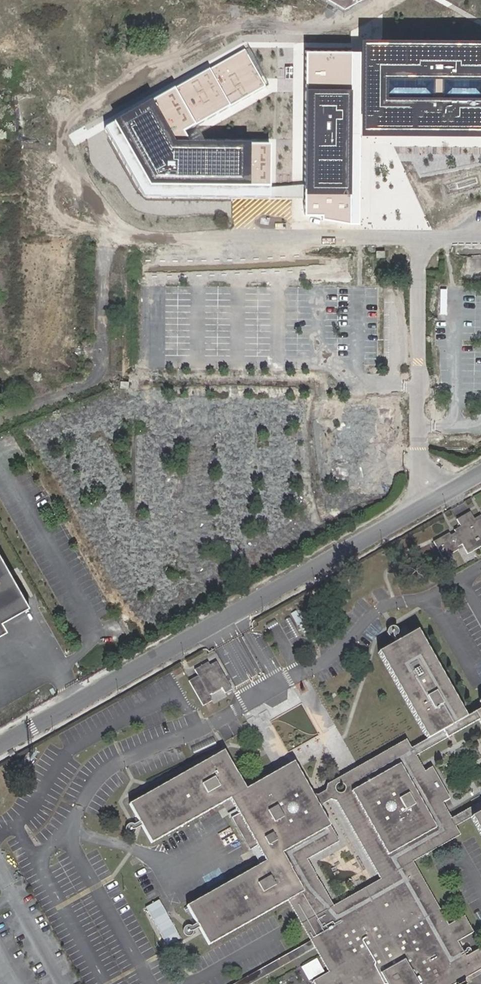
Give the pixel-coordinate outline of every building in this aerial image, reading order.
[(360,39),(360,51),(359,134),(480,136),(480,42),(360,39)] [(246,48),(113,123),(150,189),(272,191),(272,147),(192,145),(186,135),(269,89),(246,48)] [(360,51),(307,51),(304,212),(322,212),(322,217),(349,222),(358,223),(359,140),(359,134),(360,51)] [(434,542),(446,563),(453,559),(451,556),(459,549),(458,547),(462,544),(468,553),(480,546),(480,517),(475,520),(470,513),(458,520),(461,526),(455,530),(456,532),(451,535),(450,534),(434,542)] [(2,622),(29,606),(14,579),(0,554),(0,623),(2,622)] [(381,653),(428,738),(466,717),(419,632),(381,653)] [(209,664),(195,671),(211,695),(222,689),(226,693),(232,689),(223,674),(221,674),(218,669),(220,668),(216,662),(210,665),(209,664)] [(410,749),(416,759),(480,722),(480,720),(476,711),(466,717),(428,738),(410,749)] [(460,835),(456,827),(451,818),(443,803),(449,798),(432,770),(425,774),(416,759),(410,749),(407,741),(360,767),(364,774),(348,784),(352,791),(335,801),(379,880),(415,860),(460,835)] [(153,843),(230,799),(247,789),(225,750),(130,804),(153,843)] [(295,763),(278,772),(283,780),(299,770),(295,763)] [(330,800),(335,801),(352,791),(348,784),(364,774),(360,767),(356,769),(329,785),(327,790),(318,796),(313,795),(320,806),(323,803),(330,800)] [(258,847),(266,862),(282,853),(331,826),(320,806),(313,795),(299,770),(283,780),(278,772),(247,789),(230,799),(238,813),(231,817),(250,851),(258,847)] [(456,827),(472,818),(480,813),(480,801),(451,818),(456,827)] [(472,818),(480,834),(480,813),(472,818)] [(304,892),(288,901),(301,923),(331,906),(306,860),(339,841),(331,826),(282,853),(304,892)] [(282,853),(266,862),(194,902),(188,906),(210,944),(214,942),(288,901),(304,892),(282,853)] [(301,923),(310,940),(314,947),(328,972),(314,980),(316,983),(458,983),(480,971),(480,947),(468,954),(461,942),(477,934),(466,913),(450,922),(415,860),(379,880),(331,906),(301,923)] [(170,944),(183,936),(162,898),(148,906),(170,944)] [(314,947),(310,940),(235,983),(233,983),(250,983),(314,947)]
